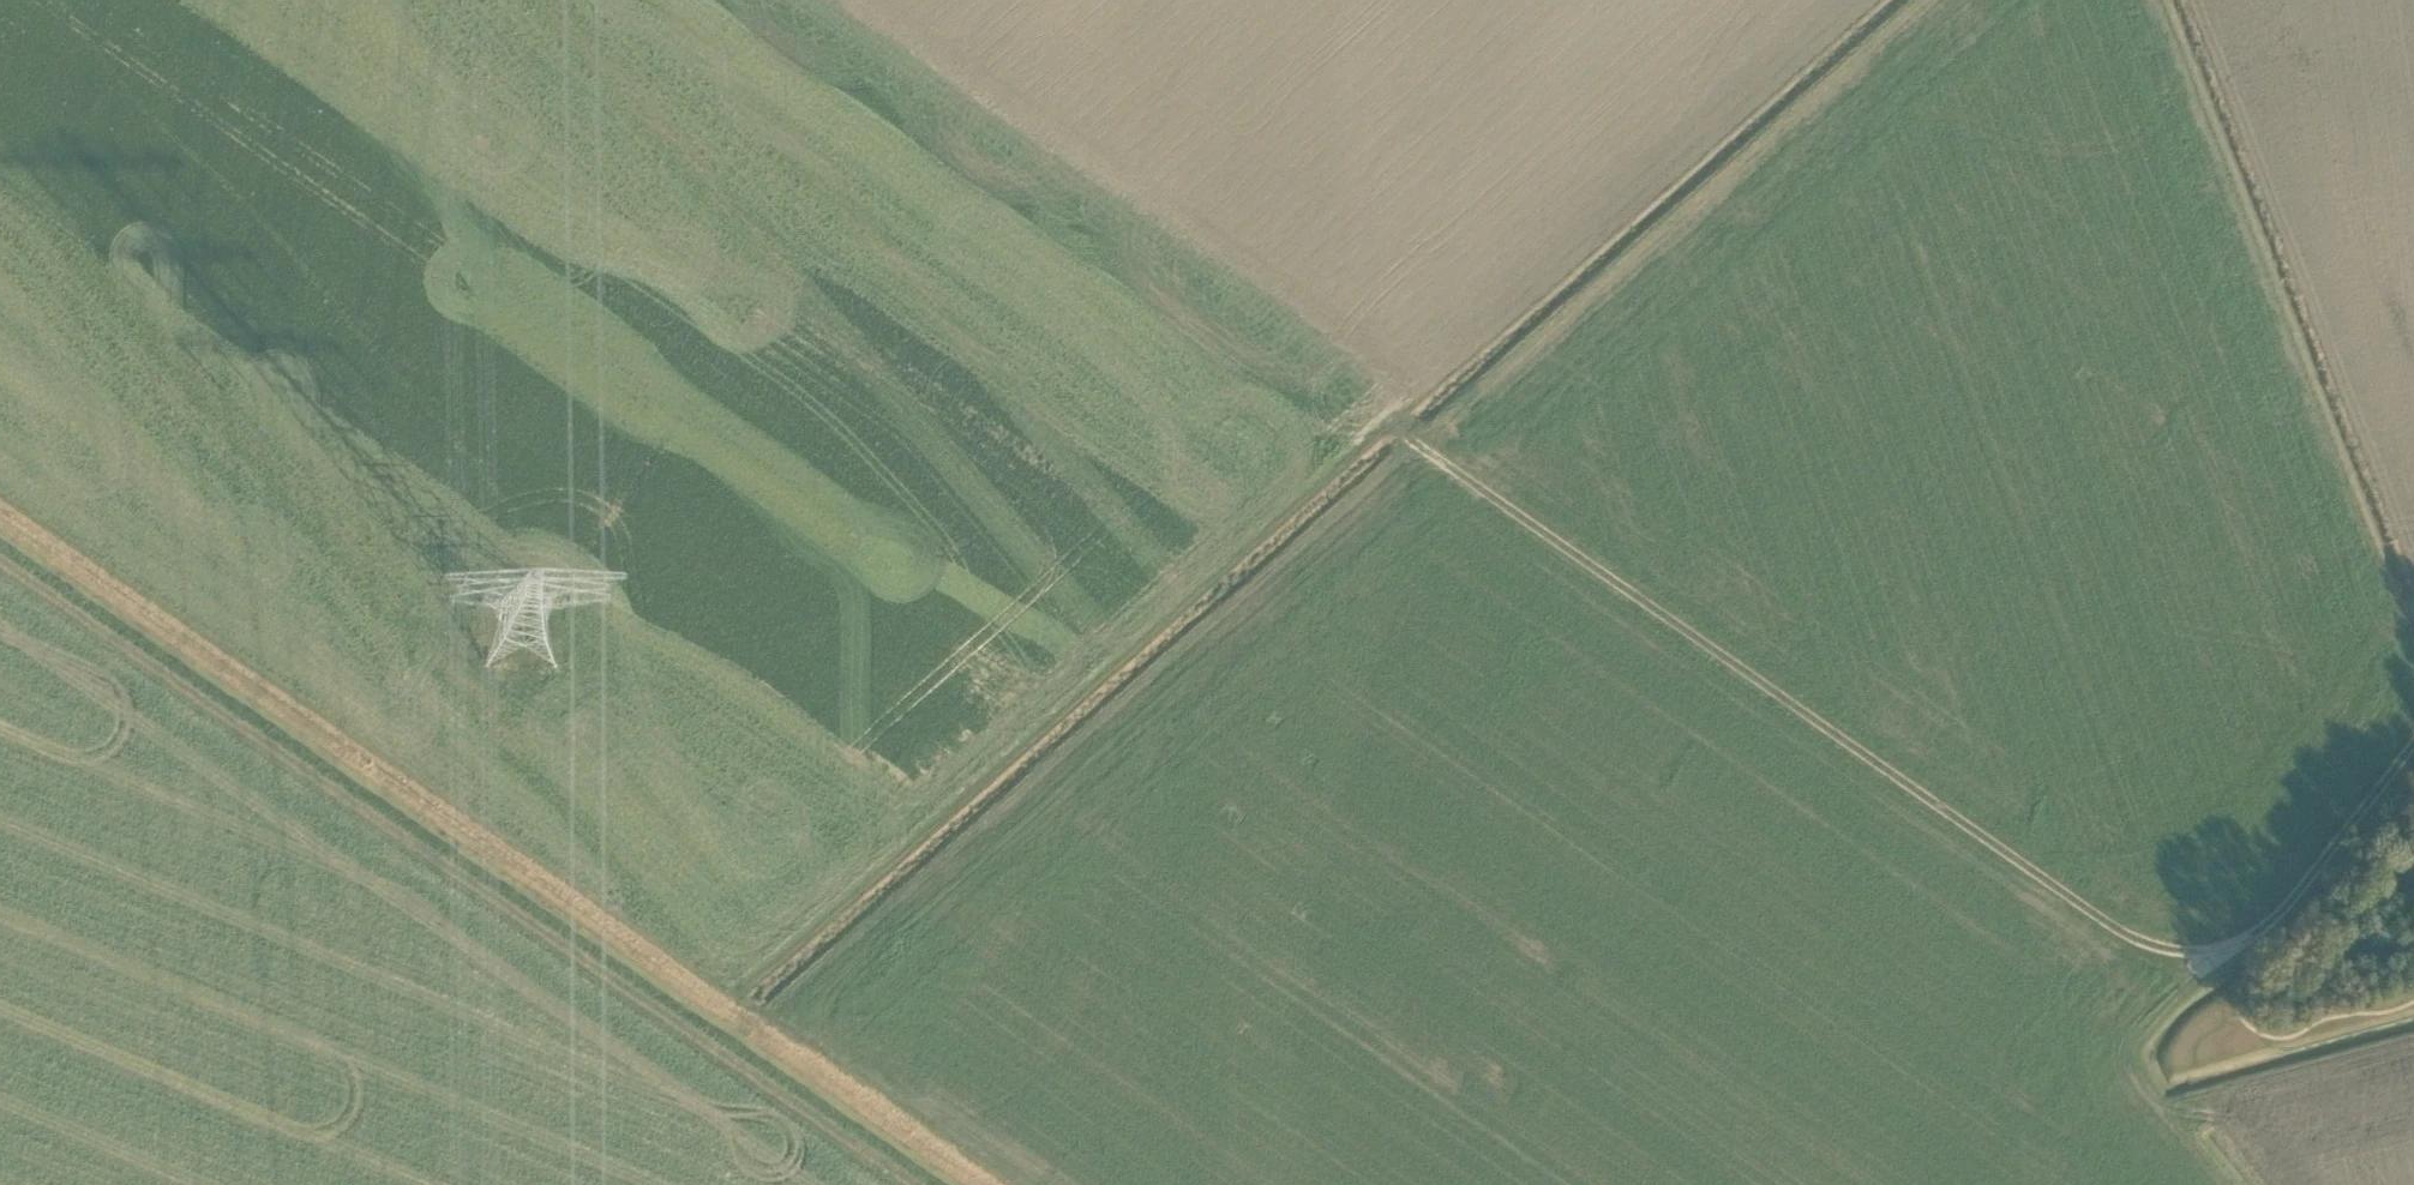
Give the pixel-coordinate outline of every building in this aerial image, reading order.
[(2292,984),(2306,985),(2307,972),(2293,971),(2292,984)]
